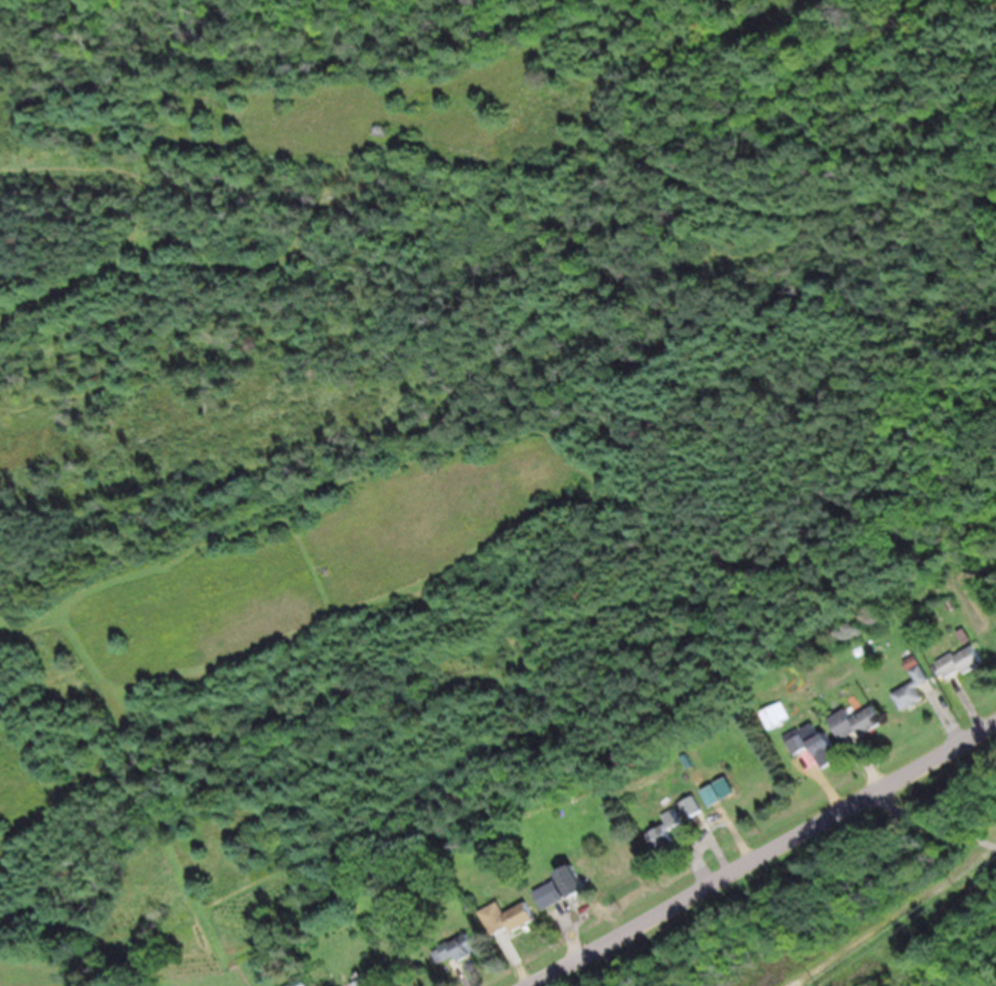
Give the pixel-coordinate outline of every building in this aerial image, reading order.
[(968,628),(961,632),(967,643),(974,639),(968,628)] [(956,672),(949,676),(948,677),(938,661),(955,651),(957,655),(975,644),(985,661),(967,673),(964,668),(956,672)] [(910,669),(903,655),(915,648),(923,662),(910,669)] [(931,680),(924,684),(920,687),(926,697),(918,702),(919,703),(920,704),(914,707),(913,706),(913,705),(904,710),(895,693),(918,680),(912,669),(924,663),(933,679),(931,680)] [(782,723),(774,727),(771,729),(762,711),(782,701),(790,717),(785,719),(786,721),(782,723)] [(851,707),(832,718),(845,742),(864,731),(866,736),(886,725),(876,706),(856,716),(851,707)] [(820,758),(803,728),(815,721),(822,734),(828,731),(838,748),(820,758)] [(810,746),(795,754),(785,735),(789,733),(800,727),(810,746)] [(684,808),(681,802),(696,794),(704,809),(702,810),(689,817),(684,808)] [(554,804),(552,797),(559,795),(561,802),(554,804)] [(674,838),(677,842),(676,843),(675,843),(677,845),(667,851),(666,848),(665,849),(663,846),(659,849),(658,847),(649,833),(668,821),(663,814),(674,807),(678,812),(683,821),(669,830),(674,838)] [(545,858),(542,853),(549,849),(552,853),(545,858)] [(567,890),(557,872),(573,862),(586,886),(587,888),(581,892),(571,897),(570,895),(567,890)] [(562,895),(563,896),(545,905),(543,906),(535,890),(554,880),(562,895)] [(535,915),(536,918),(527,923),(528,925),(523,928),(522,925),(513,930),(511,928),(510,925),(495,933),(492,935),(479,911),(498,900),(504,912),(526,900),(535,915)] [(458,957),(456,954),(449,958),(447,959),(439,945),(449,940),(450,942),(468,931),(477,947),(477,948),(471,951),(472,953),(461,959),(459,960),(458,957)] [(303,975),(310,985),(285,985),(303,975)] [(369,975),(376,985),(354,985),(353,984),(369,975)]
